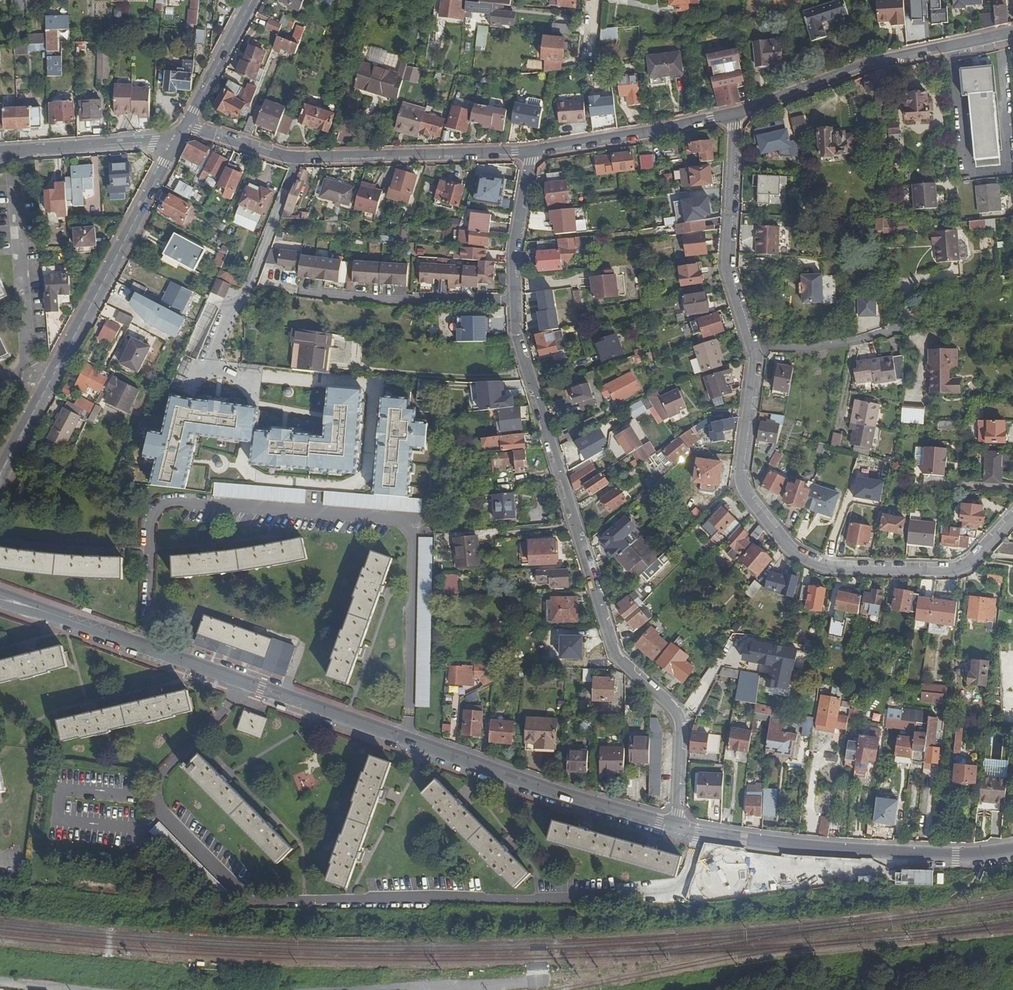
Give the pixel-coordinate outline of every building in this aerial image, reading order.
[(191,10),(190,10),(189,24),(198,25),(200,0),(192,0),(191,10)] [(283,2),(300,11),(304,0),(284,0),(283,2)] [(443,0),(441,16),(464,19),(466,0),(450,0),(450,1),(443,0)] [(671,6),(677,5),(677,12),(699,9),(698,0),(671,0),(671,6)] [(803,12),(813,41),(827,37),(822,23),(849,14),(844,0),(842,0),(803,12)] [(878,22),(891,21),(892,26),(906,25),(904,0),(877,0),(878,22)] [(931,1),(942,0),(912,0),(913,15),(925,14),(925,11),(929,11),(928,1),(931,1)] [(954,9),(966,8),(966,6),(983,5),(983,0),(953,0),(954,9)] [(994,13),(995,26),(995,27),(1008,24),(1005,0),(993,0),(994,13)] [(480,3),(467,2),(465,17),(471,17),(471,12),(493,14),(492,24),(502,25),(502,23),(514,25),(515,14),(503,13),(504,5),(480,3)] [(949,22),(948,5),(942,5),(932,6),(933,24),(942,23),(943,22),(949,22)] [(994,13),(982,14),(983,29),(995,26),(994,13)] [(56,18),(46,18),(47,34),(47,44),(47,50),(48,77),(57,76),(56,72),(56,56),(52,56),(52,52),(58,51),(57,37),(57,30),(56,30),(56,18)] [(296,20),(291,18),(288,27),(292,29),(296,20)] [(282,25),(270,19),(266,28),(279,33),(282,25)] [(572,26),(554,24),(553,33),(571,34),(572,26)] [(488,27),(478,26),(477,35),(486,36),(487,36),(488,27)] [(286,40),(279,37),(276,46),(275,46),(274,49),(281,52),(282,49),(296,54),(305,29),(298,27),(293,38),(287,36),(286,40)] [(618,28),(602,29),(600,43),(619,40),(618,28)] [(61,37),(69,38),(69,30),(61,30),(61,37)] [(205,32),(197,31),(196,44),(204,45),(205,32)] [(47,34),(28,35),(28,45),(47,44),(47,34)] [(486,36),(477,35),(476,46),(484,47),(486,36)] [(566,39),(546,37),(543,60),(546,60),(545,72),(557,71),(561,71),(561,62),(563,62),(566,39)] [(780,40),(755,43),(758,68),(783,65),(780,40)] [(28,45),(15,45),(15,55),(29,54),(29,51),(28,45)] [(265,52),(250,46),(244,62),(242,61),(238,74),(251,79),(260,82),(264,70),(259,68),(265,52)] [(101,50),(99,50),(98,78),(110,78),(110,51),(107,51),(101,50)] [(715,78),(742,72),(743,72),(738,50),(708,57),(710,66),(712,66),(715,78)] [(680,53),(648,57),(651,78),(683,74),(680,53)] [(398,74),(364,64),(357,87),(391,98),(391,97),(398,99),(403,79),(407,67),(408,62),(403,60),(398,74)] [(421,69),(407,67),(403,79),(417,83),(421,69)] [(993,67),(961,70),(964,95),(966,95),(966,97),(969,97),(975,160),(1000,158),(994,93),(995,92),(993,67)] [(179,73),(167,72),(166,90),(167,91),(167,93),(176,94),(176,91),(177,91),(177,89),(192,90),(193,74),(184,74),(184,70),(180,69),(179,73)] [(877,73),(866,76),(867,92),(877,91),(878,105),(888,104),(888,100),(886,71),(877,73)] [(715,78),(713,79),(719,107),(740,102),(736,83),(744,81),(742,72),(715,78)] [(637,75),(618,77),(620,96),(628,95),(629,106),(641,104),(637,75)] [(242,88),(229,80),(215,107),(225,113),(226,111),(238,117),(239,114),(245,105),(250,107),(260,82),(251,79),(249,85),(248,84),(243,99),(242,103),(236,99),(237,97),(242,88)] [(133,85),(116,85),(115,114),(123,115),(123,112),(133,112),(133,115),(143,115),(143,118),(150,118),(151,89),(133,88),(133,85)] [(928,93),(908,95),(908,104),(906,104),(907,120),(929,118),(929,111),(933,111),(932,101),(928,101),(928,93)] [(590,116),(615,114),(613,95),(588,98),(590,116)] [(102,101),(81,102),(81,119),(103,118),(102,101)] [(286,109),(265,101),(258,120),(257,123),(278,131),(283,117),(286,109)] [(584,101),(558,102),(559,123),(572,122),(571,121),(577,120),(577,122),(586,121),(584,101)] [(74,102),(49,104),(50,124),(56,124),(56,121),(75,120),(74,102)] [(543,108),(516,103),(512,124),(539,129),(543,108)] [(0,105),(0,130),(19,129),(18,109),(4,109),(4,104),(0,105)] [(310,107),(306,105),(300,122),(310,126),(309,129),(314,130),(315,127),(320,110),(316,109),(317,106),(311,104),(310,107)] [(246,117),(250,107),(245,105),(239,114),(246,117)] [(416,109),(404,105),(397,126),(407,129),(408,132),(419,135),(425,115),(426,110),(417,107),(416,109)] [(507,111),(475,105),(470,123),(483,125),(492,126),(494,129),(504,131),(507,111)] [(432,107),(427,106),(426,110),(425,115),(426,115),(421,133),(429,136),(430,133),(440,136),(445,120),(436,118),(437,115),(433,114),(432,117),(429,116),(432,107)] [(472,112),(454,107),(448,127),(466,132),(472,112)] [(41,108),(18,109),(19,129),(42,128),(41,108)] [(324,112),(320,110),(315,127),(329,132),(335,115),(330,114),(331,111),(325,109),(324,112)] [(808,132),(804,116),(791,119),(795,135),(808,132)] [(258,120),(251,117),(244,133),(252,136),(257,123),(258,120)] [(287,119),(283,117),(278,131),(287,135),(293,121),(287,119)] [(898,124),(888,124),(889,134),(898,133),(898,124)] [(407,129),(397,126),(396,131),(418,137),(419,135),(408,132),(407,129)] [(755,135),(760,153),(790,146),(785,128),(755,135)] [(833,129),(819,130),(820,156),(834,156),(834,154),(854,154),(853,135),(845,135),(845,133),(833,133),(833,129)] [(195,141),(190,142),(180,161),(197,171),(209,149),(195,141)] [(711,141),(691,144),(692,154),(701,153),(702,162),(714,161),(711,141)] [(613,155),(596,157),(597,164),(596,164),(596,167),(597,167),(598,174),(634,170),(632,152),(613,155)] [(228,160),(214,153),(205,170),(204,170),(199,180),(205,183),(210,174),(218,178),(228,160)] [(652,155),(640,156),(642,170),(654,168),(652,155)] [(1000,158),(975,160),(976,167),(1001,165),(1000,158)] [(129,163),(111,165),(112,176),(109,177),(110,187),(109,187),(110,193),(123,192),(122,189),(126,189),(125,186),(131,185),(129,163)] [(237,167),(229,163),(226,168),(242,175),(243,172),(236,169),(237,167)] [(93,166),(71,167),(74,206),(83,206),(83,205),(86,205),(86,199),(83,199),(82,178),(94,177),(93,166)] [(710,167),(681,170),(683,187),(712,184),(710,167)] [(242,175),(226,168),(218,185),(227,189),(224,196),(232,199),(242,175)] [(308,172),(301,170),(297,180),(296,180),(286,209),(283,217),(290,218),(292,212),(294,212),(304,183),(308,172)] [(417,176),(397,170),(392,188),(391,187),(388,198),(409,204),(417,176)] [(563,180),(562,173),(547,175),(548,181),(563,180)] [(784,204),(785,175),(761,174),(760,203),(784,204)] [(479,200),(505,204),(510,179),(483,175),(479,200)] [(451,181),(442,178),(435,204),(452,209),(454,205),(459,206),(464,188),(450,184),(451,181)] [(336,183),(326,180),(321,197),(349,205),(354,188),(343,185),(345,181),(337,179),(336,183)] [(569,203),(567,181),(547,183),(549,205),(569,203)] [(194,189),(180,182),(174,192),(188,199),(194,189)] [(369,185),(362,183),(355,208),(377,214),(383,192),(375,189),(368,188),(369,185)] [(935,183),(913,185),(915,210),(937,208),(935,183)] [(998,184),(977,186),(980,213),(1001,211),(998,184)] [(260,193),(248,188),(237,213),(258,223),(271,192),(262,188),(260,193)] [(57,191),(47,192),(48,213),(50,213),(50,217),(68,216),(66,189),(57,190),(57,191)] [(681,200),(680,193),(668,194),(669,202),(681,200)] [(191,206),(171,195),(161,212),(183,224),(187,216),(186,215),(191,206)] [(705,197),(689,200),(693,222),(703,220),(702,216),(712,215),(710,205),(707,206),(705,197)] [(474,210),(465,209),(462,221),(459,230),(461,230),(489,233),(491,216),(474,214),(474,210)] [(567,210),(551,212),(552,225),(555,225),(556,235),(577,232),(575,211),(568,212),(567,210)] [(884,219),(877,219),(877,231),(884,231),(884,228),(897,227),(898,233),(898,234),(910,233),(909,226),(908,218),(894,220),(884,220),(884,219)] [(449,223),(448,229),(459,230),(462,221),(452,220),(449,223)] [(693,222),(677,225),(679,235),(705,230),(705,231),(715,230),(714,225),(704,227),(703,220),(693,222)] [(985,220),(970,221),(970,228),(986,227),(985,220)] [(779,226),(758,225),(757,254),(778,255),(779,226)] [(408,228),(399,227),(398,241),(407,241),(408,228)] [(95,228),(75,230),(77,247),(96,246),(95,228)] [(489,233),(461,230),(461,231),(459,243),(463,243),(464,241),(471,241),(470,244),(488,246),(489,233)] [(957,230),(935,232),(936,244),(938,244),(940,262),(960,261),(960,259),(959,244),(957,230)] [(206,250),(175,233),(164,255),(195,271),(206,250)] [(707,253),(705,233),(685,235),(687,256),(707,253)] [(580,246),(579,237),(559,240),(560,251),(538,252),(540,271),(562,269),(561,259),(564,259),(568,263),(580,246)] [(552,250),(551,240),(538,241),(538,251),(552,250)] [(965,244),(959,244),(960,259),(966,259),(968,256),(967,246),(965,244)] [(230,248),(223,245),(221,251),(227,253),(230,248)] [(486,249),(463,247),(462,259),(481,261),(485,261),(486,249)] [(302,253),(271,249),(265,264),(286,266),(285,269),(300,271),(299,277),(339,282),(342,262),(302,256),(302,253)] [(227,254),(220,251),(214,264),(222,268),(227,254)] [(480,268),(418,263),(417,274),(421,274),(420,283),(434,284),(435,278),(449,279),(449,285),(470,286),(470,287),(479,288),(479,284),(494,285),(496,262),(485,261),(481,261),(480,268)] [(409,266),(354,262),(353,283),(408,287),(409,266)] [(697,265),(680,268),(683,285),(703,282),(703,281),(704,280),(704,275),(702,273),(702,272),(698,273),(697,265)] [(53,267),(43,267),(47,311),(59,310),(58,295),(62,295),(69,294),(68,275),(63,276),(53,276),(53,267)] [(55,267),(53,267),(53,276),(63,276),(63,272),(56,272),(55,267)] [(221,270),(218,278),(232,284),(241,287),(244,280),(221,270)] [(614,276),(614,271),(601,272),(601,277),(592,278),(594,298),(618,296),(616,276),(614,276)] [(822,275),(802,275),(803,303),(823,302),(822,275)] [(9,297),(0,277),(0,301),(9,297)] [(226,298),(232,284),(218,278),(212,292),(226,298)] [(147,289),(134,282),(131,289),(144,296),(147,289)] [(192,292),(173,282),(162,305),(181,314),(192,292)] [(553,289),(535,292),(537,311),(535,311),(538,332),(560,328),(553,289)] [(581,291),(575,292),(579,311),(584,310),(581,291)] [(706,292),(684,296),(687,315),(709,312),(706,292)] [(69,294),(62,295),(62,303),(70,302),(69,294)] [(185,319),(139,296),(134,305),(153,315),(149,323),(176,336),(185,319)] [(876,296),(859,296),(859,316),(876,316),(876,296)] [(134,318),(121,311),(116,320),(130,326),(134,318)] [(724,331),(719,313),(690,322),(695,335),(697,334),(703,332),(704,337),(724,331)] [(461,317),(461,329),(462,341),(487,341),(486,317),(461,317)] [(198,323),(189,318),(186,323),(196,327),(198,323)] [(121,327),(109,320),(102,331),(115,338),(121,327)] [(331,334),(294,329),(292,346),(296,347),(293,369),(326,373),(327,362),(324,361),(326,348),(329,348),(331,334)] [(115,338),(102,331),(99,338),(112,345),(115,338)] [(567,349),(562,331),(554,333),(553,332),(536,336),(541,356),(558,352),(558,351),(567,349)] [(616,335),(597,342),(604,361),(623,354),(616,335)] [(10,357),(0,336),(0,361),(10,357)] [(152,348),(134,339),(121,364),(139,373),(152,348)] [(716,339),(695,347),(703,373),(707,372),(721,367),(722,366),(720,359),(716,347),(718,346),(716,339)] [(498,347),(491,349),(495,364),(502,362),(498,347)] [(956,351),(930,351),(930,369),(933,369),(933,373),(931,373),(932,392),(960,392),(960,380),(951,380),(950,369),(950,360),(957,359),(956,351)] [(645,355),(644,353),(636,356),(639,362),(646,359),(645,355)] [(653,361),(650,353),(645,355),(646,359),(647,362),(653,361)] [(879,359),(857,362),(858,370),(854,370),(857,384),(874,381),(874,384),(903,379),(904,355),(892,357),(893,361),(879,363),(879,359)] [(87,365),(82,363),(76,373),(81,376),(75,387),(86,393),(89,387),(100,393),(108,379),(102,376),(104,373),(88,364),(87,365)] [(793,368),(777,365),(773,390),(789,392),(793,368)] [(721,367),(707,372),(709,377),(723,373),(721,367)] [(589,380),(596,377),(594,371),(587,374),(589,380)] [(642,389),(632,372),(600,389),(604,398),(611,394),(615,403),(642,389)] [(709,377),(705,378),(712,399),(732,393),(726,372),(723,373),(709,377)] [(139,390),(113,377),(107,390),(112,392),(107,403),(128,413),(139,390)] [(488,382),(475,382),(475,391),(485,389),(488,389),(488,382)] [(66,384),(63,392),(69,395),(73,387),(66,384)] [(589,384),(574,389),(575,393),(572,394),(575,404),(580,402),(593,398),(589,384)] [(510,385),(492,388),(495,408),(513,405),(510,385)] [(364,471),(369,389),(335,387),(331,435),(264,430),(261,464),(364,471)] [(488,389),(485,389),(489,409),(495,408),(492,388),(488,389)] [(661,398),(658,392),(648,397),(654,406),(654,407),(659,414),(664,421),(679,414),(678,412),(687,408),(679,389),(661,398)] [(105,394),(103,390),(97,402),(100,403),(105,394)] [(255,440),(258,406),(176,396),(167,435),(153,432),(148,454),(162,457),(155,484),(187,488),(200,434),(255,440)] [(94,406),(79,397),(75,405),(90,413),(94,406)] [(413,399),(384,397),(377,492),(413,495),(416,447),(430,448),(431,424),(418,423),(419,408),(412,407),(413,399)] [(648,397),(643,400),(648,409),(654,406),(648,397)] [(724,397),(714,399),(716,406),(725,404),(724,397)] [(593,398),(580,402),(583,410),(596,406),(593,398)] [(865,402),(860,401),(857,416),(853,415),(850,430),(854,430),(852,445),(855,446),(853,452),(869,455),(870,449),(871,449),(880,405),(875,404),(875,400),(866,398),(865,402)] [(102,408),(96,405),(89,420),(94,422),(102,408)] [(925,407),(902,405),(901,423),(923,425),(923,420),(925,407)] [(81,417),(64,408),(48,439),(65,448),(81,417)] [(500,409),(489,410),(491,422),(501,420),(502,431),(523,429),(520,408),(500,410),(500,409)] [(785,416),(772,414),(771,421),(775,422),(775,425),(762,422),(759,440),(774,443),(772,449),(768,456),(773,458),(773,457),(776,452),(775,451),(785,416)] [(712,422),(710,416),(692,428),(679,437),(689,449),(700,439),(696,433),(712,422)] [(738,421),(739,417),(734,418),(712,422),(714,431),(711,432),(712,443),(725,441),(724,433),(728,432),(727,429),(735,427),(734,422),(738,421)] [(632,423),(631,420),(614,430),(619,440),(622,443),(629,454),(632,452),(636,450),(644,461),(649,458),(629,425),(632,423)] [(956,421),(938,421),(938,429),(956,429),(956,421)] [(1006,422),(979,421),(979,426),(983,426),(983,429),(979,429),(979,442),(987,442),(1006,443),(1006,441),(1007,441),(1008,440),(1008,436),(1007,435),(1006,435),(1006,422)] [(579,435),(576,428),(565,434),(569,441),(579,435)] [(606,448),(597,432),(593,434),(603,451),(606,448)] [(593,434),(593,433),(580,440),(590,459),(603,451),(593,434)] [(843,435),(834,433),(831,446),(840,448),(843,435)] [(523,434),(483,438),(484,445),(502,443),(503,450),(525,449),(523,434)] [(689,449),(679,437),(676,440),(658,452),(660,453),(664,449),(674,461),(676,460),(678,462),(681,460),(679,458),(689,449)] [(827,445),(820,443),(817,452),(823,454),(827,445)] [(925,448),(917,447),(915,464),(924,465),(925,448)] [(947,449),(925,447),(925,448),(924,465),(923,474),(945,476),(945,467),(947,467),(947,458),(946,458),(947,449)] [(692,453),(689,449),(679,458),(681,460),(682,461),(692,453)] [(644,461),(636,450),(632,452),(640,464),(644,461)] [(526,451),(501,453),(502,465),(516,464),(517,472),(525,471),(524,461),(527,461),(526,451)] [(782,455),(776,452),(773,457),(779,460),(782,455)] [(1012,454),(987,452),(985,482),(1001,483),(1002,467),(1011,468),(1012,454)] [(870,457),(859,454),(853,473),(866,476),(869,463),(870,457)] [(779,460),(773,457),(773,458),(769,464),(775,467),(779,460)] [(879,460),(870,457),(869,463),(878,465),(879,460)] [(722,463),(698,460),(695,482),(719,485),(722,463)] [(592,463),(571,477),(575,491),(585,484),(600,474),(592,463)] [(786,479),(771,471),(763,487),(778,494),(786,479)] [(600,474),(585,484),(592,496),(610,484),(602,473),(600,474)] [(34,480),(25,476),(21,486),(30,490),(34,480)] [(650,478),(645,481),(650,487),(654,484),(650,478)] [(658,495),(666,488),(659,481),(652,487),(658,495)] [(797,486),(790,483),(784,501),(805,508),(811,491),(804,488),(806,483),(798,481),(797,486)] [(808,484),(806,483),(804,488),(811,491),(813,485),(814,483),(809,481),(808,484)] [(306,490),(215,483),(214,496),(305,503),(306,490)] [(839,494),(813,485),(811,491),(805,508),(818,512),(819,509),(832,513),(839,494)] [(627,501),(618,488),(604,497),(609,504),(606,505),(611,512),(627,501)] [(678,501),(668,490),(663,495),(672,506),(678,501)] [(410,498),(325,491),(324,505),(421,512),(422,499),(410,498)] [(514,493),(493,494),(495,520),(516,519),(514,493)] [(967,505),(963,505),(962,521),(984,523),(985,513),(981,512),(982,507),(976,506),(977,501),(968,500),(967,505)] [(731,509),(726,504),(711,521),(710,521),(715,526),(729,538),(741,525),(728,512),(731,509)] [(697,506),(692,513),(699,518),(704,512),(697,506)] [(906,519),(879,513),(876,529),(902,534),(906,519)] [(632,517),(626,517),(615,527),(611,522),(598,532),(603,538),(601,540),(608,548),(613,553),(617,558),(637,539),(630,532),(636,527),(632,523),(632,517)] [(709,519),(705,523),(712,529),(715,526),(710,521),(711,521),(709,519)] [(936,524),(910,521),(908,543),(934,545),(936,524)] [(871,527),(851,523),(848,543),(868,547),(870,538),(873,538),(873,533),(870,533),(871,527)] [(764,531),(760,525),(751,535),(757,540),(764,531)] [(960,528),(944,526),(942,545),(958,547),(958,546),(969,547),(970,538),(976,538),(977,531),(960,529),(960,528)] [(748,534),(741,528),(728,542),(734,548),(728,555),(735,561),(750,543),(745,538),(748,534)] [(477,537),(455,540),(458,567),(480,565),(477,537)] [(653,551),(640,537),(637,539),(617,558),(629,571),(632,568),(640,577),(641,575),(668,550),(662,544),(653,551)] [(188,556),(174,557),(175,578),(190,577),(205,576),(220,574),(235,572),(249,570),(264,568),(279,565),(294,562),(308,559),(303,538),(289,541),(275,544),(274,541),(266,542),(266,546),(261,547),(246,549),(232,551),(217,553),(211,554),(211,550),(202,551),(202,555),(188,556)] [(433,538),(420,538),(416,707),(430,707),(433,538)] [(556,540),(530,541),(530,543),(531,557),(531,565),(557,564),(556,540)] [(1004,541),(995,550),(1012,553),(1012,542),(1004,541)] [(530,543),(521,544),(522,557),(531,557),(530,543)] [(754,545),(741,561),(759,576),(772,560),(754,545)] [(0,548),(0,569),(4,570),(19,572),(34,574),(48,576),(63,577),(78,578),(93,579),(108,579),(123,580),(123,558),(109,558),(95,558),(95,554),(86,553),(86,557),(80,557),(65,556),(51,554),(36,553),(30,552),(30,548),(21,547),(21,551),(7,549),(0,548)] [(674,556),(668,550),(641,575),(647,581),(674,556)] [(393,559),(373,552),(367,569),(365,568),(355,597),(357,598),(345,631),(343,630),(333,659),(335,660),(329,677),(349,684),(358,657),(362,658),(365,650),(361,648),(380,595),(384,596),(387,587),(383,586),(393,559)] [(568,569),(537,571),(538,582),(551,581),(552,587),(569,586),(568,569)] [(782,576),(770,573),(765,589),(793,597),(798,577),(788,575),(787,577),(782,576)] [(458,574),(444,575),(445,593),(458,593),(458,574)] [(1003,575),(987,574),(987,581),(1002,583),(1003,575)] [(762,586),(755,581),(745,592),(752,598),(762,586)] [(810,587),(803,586),(800,599),(807,601),(806,608),(822,611),(826,590),(818,588),(810,587)] [(919,595),(890,589),(887,604),(894,605),(893,608),(917,613),(919,595)] [(864,597),(862,596),(859,608),(862,608),(861,612),(878,615),(883,591),(873,590),(872,594),(865,593),(864,597)] [(635,591),(619,605),(623,609),(620,612),(626,619),(639,608),(634,602),(639,598),(640,597),(635,591)] [(862,596),(839,591),(836,609),(858,614),(859,608),(862,596)] [(932,596),(919,594),(919,595),(917,613),(929,614),(932,596)] [(992,600),(971,597),(969,618),(985,620),(985,623),(987,625),(986,630),(992,630),(995,605),(992,605),(992,600)] [(577,598),(552,598),(552,601),(553,622),(578,621),(577,598)] [(639,598),(634,602),(639,608),(643,603),(639,598)] [(957,602),(933,599),(929,630),(945,633),(946,625),(955,626),(957,602)] [(643,613),(639,608),(626,619),(632,626),(635,623),(639,628),(652,617),(646,610),(643,613)] [(831,636),(844,638),(848,612),(839,610),(837,619),(834,618),(831,636)] [(205,615),(196,640),(287,672),(296,648),(205,615)] [(659,634),(652,628),(637,645),(654,660),(667,644),(657,636),(659,634)] [(744,635),(734,634),(731,638),(726,645),(733,650),(744,635)] [(808,637),(799,635),(797,644),(807,645),(808,637)] [(583,637),(562,636),(561,657),(582,658),(583,637)] [(287,672),(196,640),(194,645),(239,661),(285,677),(287,672)] [(798,650),(753,642),(750,662),(774,666),(770,686),(790,689),(793,669),(795,670),(798,650)] [(688,657),(672,644),(658,663),(683,683),(694,669),(685,661),(688,657)] [(21,679),(21,680),(51,673),(50,671),(68,667),(63,646),(35,653),(34,650),(25,652),(26,656),(0,662),(0,684),(21,679)] [(989,661),(974,659),(972,672),(969,672),(966,674),(965,681),(968,684),(986,686),(989,661)] [(452,663),(446,663),(446,664),(446,667),(451,667),(451,673),(450,673),(450,684),(474,685),(474,678),(477,678),(481,678),(484,685),(492,681),(493,666),(475,665),(475,666),(462,666),(462,667),(451,666),(452,663)] [(595,669),(584,669),(584,681),(594,682),(595,669)] [(741,671),(738,701),(759,702),(762,673),(741,671)] [(615,679),(595,678),(594,700),(614,701),(615,679)] [(449,684),(448,691),(458,693),(459,686),(449,684)] [(948,688),(922,685),(921,692),(923,692),(944,694),(947,695),(948,688)] [(845,689),(833,686),(831,698),(840,699),(841,693),(844,694),(845,689)] [(87,715),(59,721),(64,742),(82,738),(82,739),(112,732),(111,731),(145,723),(146,724),(176,717),(175,716),(193,711),(188,691),(160,697),(159,694),(150,696),(151,699),(96,712),(95,709),(86,711),(87,715)] [(944,694),(923,692),(922,701),(943,703),(944,694)] [(1012,722),(1012,693),(1004,692),(1003,721),(1012,722)] [(831,698),(822,696),(817,725),(835,728),(846,730),(849,717),(838,715),(840,699),(831,698)] [(957,701),(949,700),(947,715),(956,716),(957,701)] [(904,703),(889,701),(887,718),(898,720),(901,720),(904,703)] [(864,705),(853,703),(852,709),(862,711),(864,705)] [(779,710),(756,704),(755,712),(771,716),(770,722),(767,750),(776,751),(776,754),(791,756),(793,741),(797,742),(798,735),(784,733),(786,722),(785,721),(778,720),(779,710)] [(852,709),(850,708),(849,716),(865,719),(866,712),(862,711),(852,709)] [(482,713),(466,711),(463,734),(480,736),(482,713)] [(243,714),(237,730),(261,739),(268,719),(248,712),(247,716),(243,714)] [(770,722),(771,716),(755,712),(752,731),(759,732),(761,720),(770,722)] [(814,718),(801,715),(799,726),(803,727),(813,730),(814,718)] [(658,718),(651,718),(650,738),(650,762),(649,796),(660,796),(663,732),(659,723),(657,723),(658,718)] [(898,720),(887,718),(886,727),(897,728),(898,720)] [(938,719),(929,718),(928,724),(928,730),(924,763),(924,765),(930,765),(931,763),(938,764),(940,749),(935,748),(938,719)] [(557,720),(528,719),(526,747),(555,749),(557,720)] [(514,722),(492,720),(489,742),(512,744),(514,722)] [(901,720),(898,720),(897,728),(916,730),(916,728),(917,722),(905,721),(901,720)] [(444,731),(452,732),(452,724),(444,723),(444,731)] [(835,728),(817,725),(816,730),(835,733),(835,728)] [(699,726),(694,726),(692,732),(690,751),(706,752),(708,734),(700,733),(698,733),(699,726)] [(813,730),(803,727),(802,735),(812,737),(813,730)] [(962,729),(956,728),(954,752),(960,753),(962,729)] [(752,732),(732,729),(729,749),(749,752),(752,732)] [(870,738),(861,737),(860,743),(857,761),(854,777),(866,779),(868,763),(869,760),(875,761),(881,731),(872,729),(870,738)] [(920,733),(915,732),(915,736),(912,757),(912,761),(914,762),(914,764),(922,765),(922,763),(924,763),(928,730),(921,729),(920,733)] [(909,738),(899,737),(896,755),(912,757),(915,736),(909,736),(909,738)] [(650,738),(632,738),(632,749),(634,750),(634,762),(650,762),(650,738)] [(860,743),(849,741),(846,759),(857,761),(860,743)] [(625,748),(601,748),(601,773),(625,773),(625,748)] [(589,751),(569,750),(568,771),(588,772),(589,751)] [(201,755),(186,769),(278,864),(294,849),(274,829),(276,826),(270,820),(267,822),(227,781),(230,779),(223,772),(221,775),(201,755)] [(912,757),(896,755),(895,762),(911,764),(912,761),(912,757)] [(392,763),(372,756),(366,773),(364,773),(354,802),(355,802),(344,835),(342,835),(332,863),(334,864),(327,881),(347,888),(357,861),(361,862),(364,854),(360,853),(379,799),(383,800),(386,792),(382,790),(392,763)] [(959,765),(955,765),(954,781),(976,783),(977,767),(966,766),(966,759),(960,759),(959,765)] [(1008,767),(982,765),(981,777),(1007,779),(1008,767)] [(724,774),(699,773),(698,796),(713,796),(713,798),(723,799),(724,774)] [(1007,779),(981,777),(978,802),(1005,804),(1007,779)] [(458,800),(437,779),(422,794),(435,807),(434,808),(456,830),(457,829),(481,854),(480,855),(502,877),(503,876),(516,889),(531,874),(510,853),(513,851),(507,844),(504,847),(464,806),(467,804),(460,797),(458,800)] [(924,786),(921,812),(928,813),(932,787),(924,786)] [(777,789),(764,788),(764,793),(763,815),(775,816),(777,789)] [(763,792),(748,792),(746,814),(762,815),(763,792)] [(886,810),(875,809),(873,826),(884,827),(886,810)] [(831,818),(823,817),(819,836),(828,837),(831,818)] [(582,829),(554,821),(548,841),(676,877),(682,857),(654,849),(655,845),(647,843),(646,847),(590,831),(591,827),(583,825),(582,829)] [(975,829),(968,829),(966,843),(974,843),(975,829)] [(696,882),(700,890),(706,897),(713,901),(722,902),(731,901),(738,897),(744,891),(748,883),(749,874),(747,866),(743,858),(737,853),(730,850),(722,849),(715,850),(708,853),(701,858),(697,866),(695,874),(696,882)] [(937,885),(937,870),(897,869),(897,884),(937,885)]
